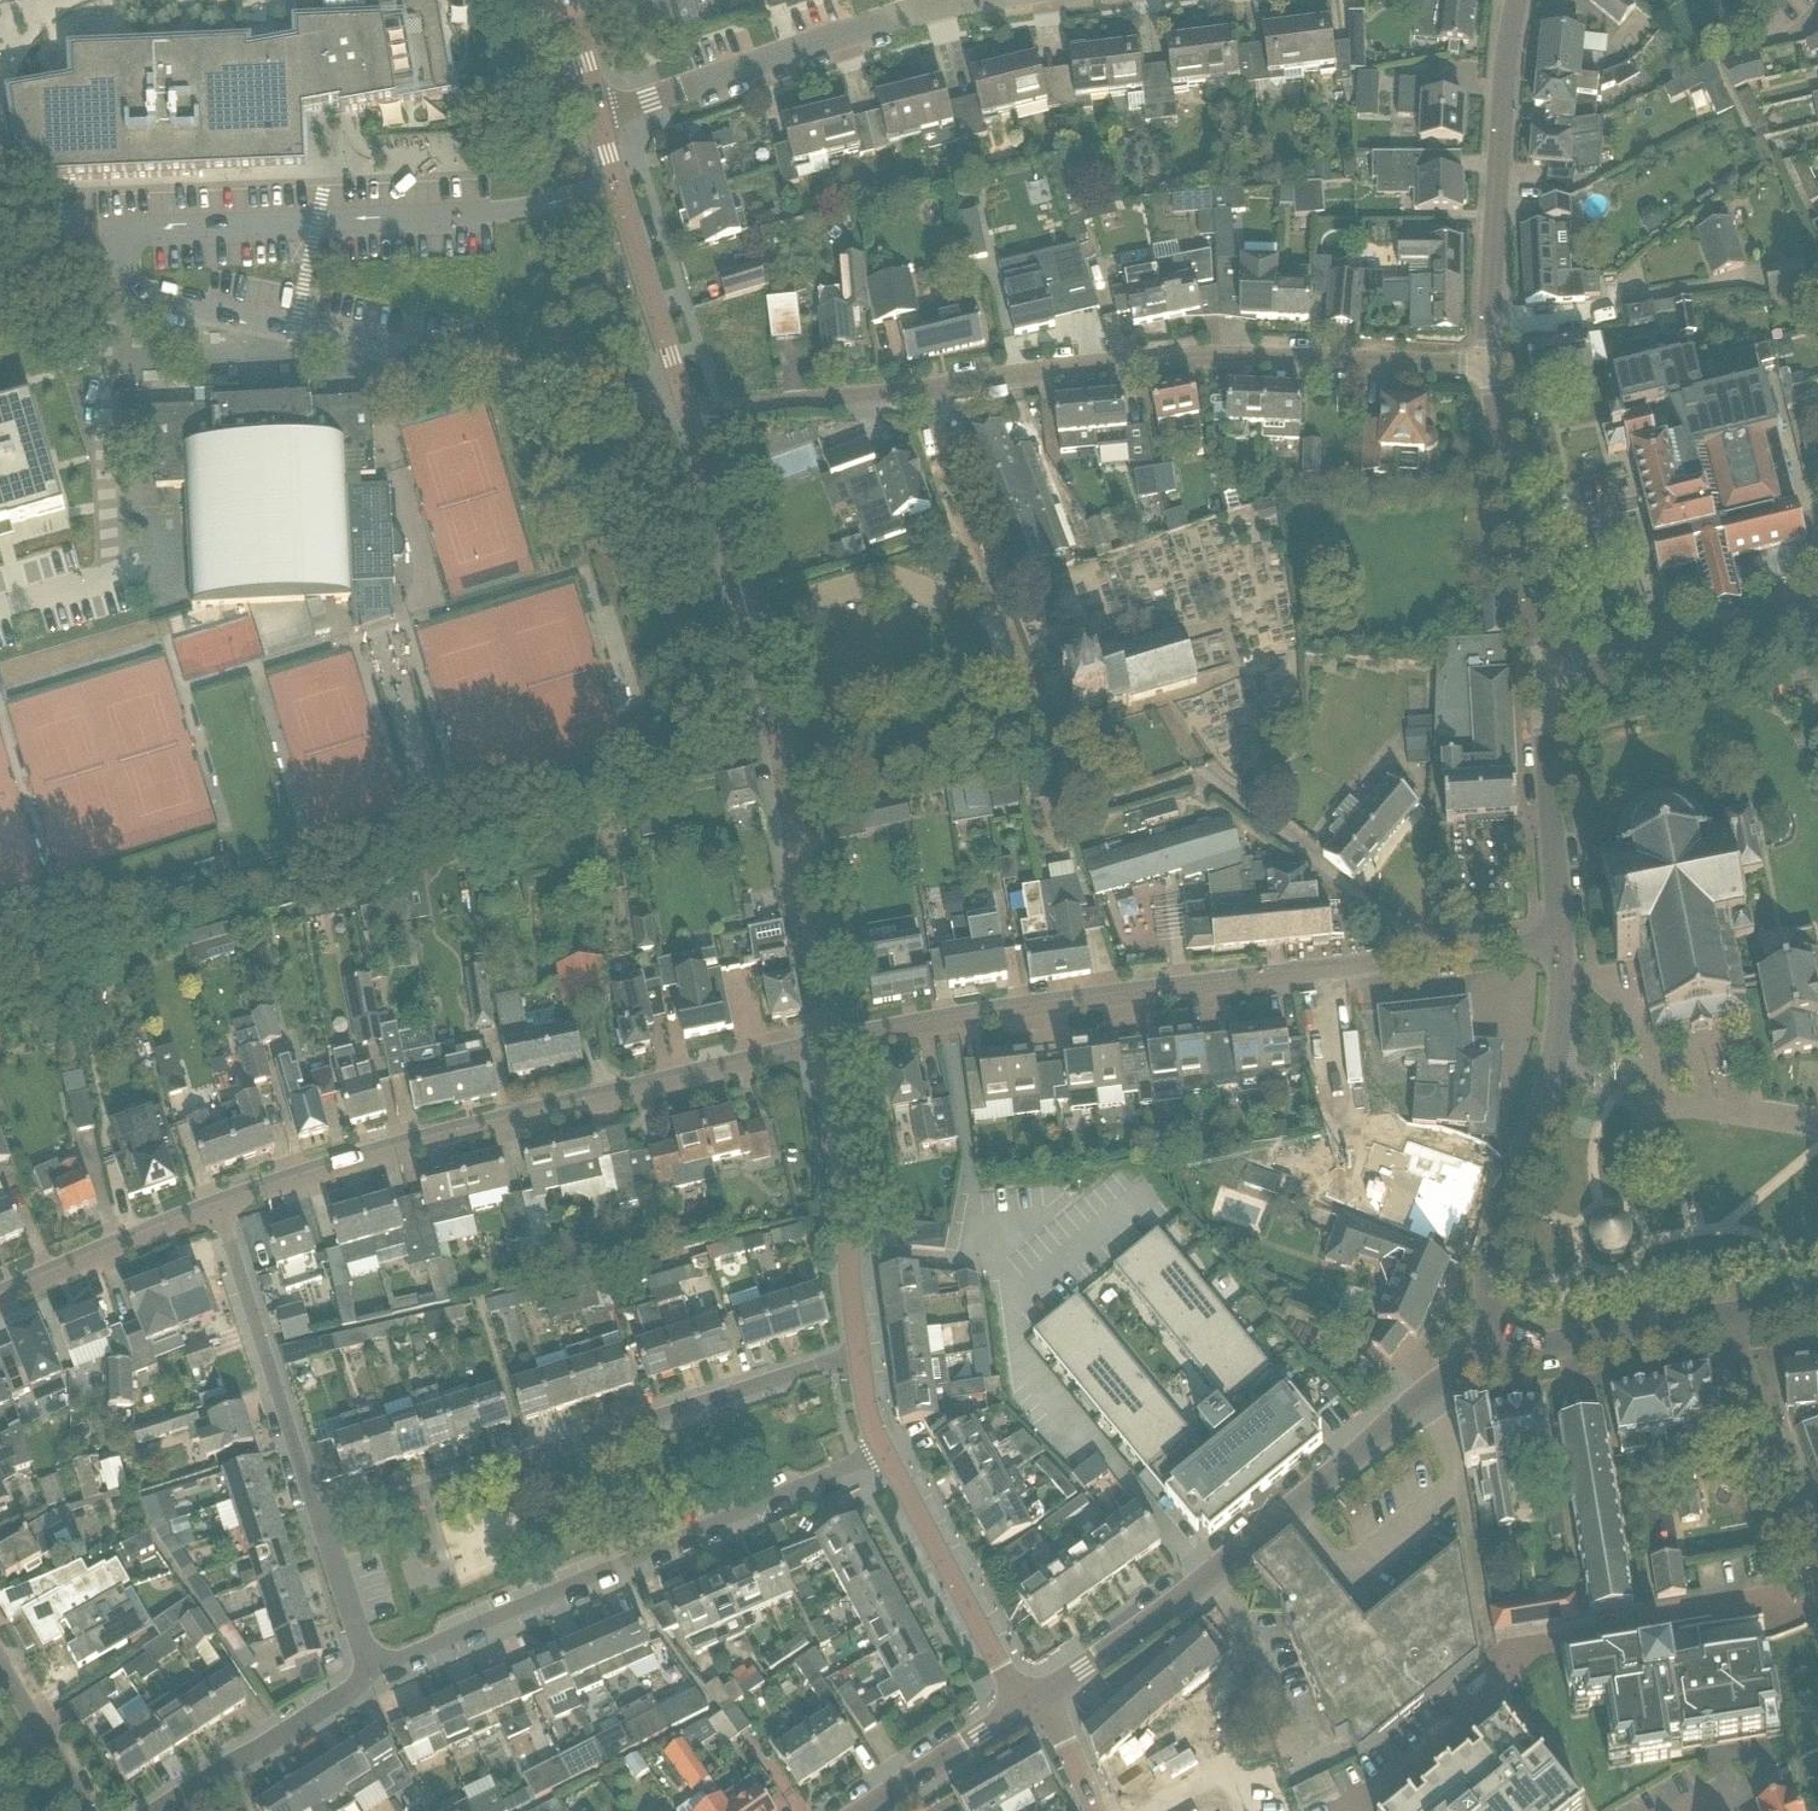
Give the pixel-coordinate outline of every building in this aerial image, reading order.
[(26,183),(200,176),(200,177),(203,177),(202,169),(300,165),(298,115),(330,109),(331,110),(333,110),(333,109),(342,107),(342,113),(454,94),(437,0),(296,0),(298,48),(249,57),(249,48),(73,55),(74,87),(12,98),(26,183)] [(656,16),(706,1),(706,0),(651,0),(656,16)] [(1415,39),(1450,44),(1449,55),(1459,56),(1460,45),(1472,46),(1476,9),(1449,5),(1449,0),(1436,0),(1436,3),(1419,1),(1415,39)] [(1634,8),(1625,0),(1590,0),(1589,1),(1619,26),(1634,8)] [(1366,71),(1365,37),(1365,13),(1349,14),(1350,45),(1350,52),(1350,53),(1351,71),(1366,71)] [(1330,22),(1297,26),(1302,72),(1320,70),(1320,72),(1320,76),(1336,75),(1337,84),(1351,82),(1350,53),(1334,55),(1330,22)] [(1266,54),(1252,55),(1255,84),(1269,82),(1269,84),(1270,84),(1270,85),(1277,89),(1282,84),(1303,81),(1303,74),(1302,72),(1297,26),(1279,28),(1278,23),(1262,24),(1266,54)] [(1218,36),(1200,38),(1207,86),(1238,82),(1238,86),(1255,84),(1252,55),(1237,57),(1233,28),(1217,30),(1218,36)] [(1543,34),(1539,80),(1577,85),(1578,80),(1594,83),(1596,70),(1579,68),(1582,37),(1543,34)] [(1171,76),(1156,78),(1163,122),(1176,121),(1175,107),(1174,94),(1188,93),(1187,89),(1207,86),(1200,38),(1167,42),(1171,76)] [(1811,42),(1809,42),(1812,56),(1817,54),(1817,40),(1811,42)] [(1073,78),(1060,79),(1064,108),(1079,106),(1078,103),(1111,99),(1104,50),(1086,52),(1085,46),(1070,48),(1073,78)] [(1138,46),(1104,50),(1111,99),(1128,97),(1130,112),(1144,111),(1145,124),(1162,122),(1156,78),(1142,80),(1138,46)] [(1021,62),(1004,67),(1015,112),(1048,104),(1050,110),(1064,108),(1060,79),(1043,81),(1035,53),(1020,56),(1021,62)] [(1734,61),(1722,66),(1734,91),(1746,86),(1765,81),(1758,54),(1734,61)] [(1705,66),(1696,73),(1703,88),(1703,89),(1719,82),(1721,81),(1713,63),(1705,66)] [(979,108),(964,112),(971,139),(986,136),(984,125),(999,122),(997,116),(1015,112),(1004,67),(971,75),(979,108)] [(1539,80),(1536,108),(1547,109),(1546,126),(1552,127),(1572,129),(1572,126),(1596,122),(1598,103),(1601,103),(1603,90),(1614,86),(1610,74),(1602,77),(1602,83),(1594,83),(1578,80),(1577,85),(1539,80)] [(1357,75),(1357,95),(1378,96),(1379,75),(1357,75)] [(1400,81),(1398,119),(1422,120),(1421,141),(1462,144),(1464,103),(1434,101),(1430,101),(1431,82),(1400,81)] [(942,82),(908,90),(919,136),(939,131),(941,136),(955,133),(957,143),(971,139),(964,112),(951,115),(942,82)] [(1719,82),(1703,89),(1717,119),(1733,111),(1719,82)] [(883,121),(868,124),(875,152),(890,149),(889,143),(919,136),(908,90),(892,94),(891,89),(876,93),(883,121)] [(1745,116),(1757,111),(1749,93),(1737,98),(1745,116)] [(833,109),(815,114),(826,158),(860,150),(861,156),(875,152),(868,124),(854,128),(847,100),(832,103),(833,109)] [(477,109),(470,109),(471,133),(478,132),(477,109)] [(1757,111),(1745,116),(1753,134),(1765,129),(1757,111)] [(791,155),(776,159),(778,169),(782,186),(798,182),(796,172),(810,169),(809,163),(826,158),(815,114),(783,122),(791,155)] [(1572,129),(1552,127),(1551,138),(1534,136),(1531,165),(1570,169),(1571,148),(1600,143),(1596,122),(1572,126),(1572,129)] [(727,165),(723,152),(718,136),(699,142),(704,157),(671,166),(680,198),(727,184),(722,166),(727,165)] [(1763,141),(1756,142),(1751,144),(1762,166),(1772,159),(1763,141)] [(1083,223),(1078,207),(1077,205),(1059,152),(1049,156),(1077,240),(1087,237),(1083,223)] [(1415,211),(1462,211),(1462,207),(1466,204),(1466,191),(1462,189),(1462,174),(1448,174),(1448,155),(1373,155),(1373,182),(1409,182),(1409,192),(1415,192),(1415,211)] [(1813,182),(1808,171),(1804,164),(1793,169),(1801,187),(1813,182)] [(1330,166),(1317,167),(1318,184),(1331,183),(1330,166)] [(1299,171),(1300,185),(1315,184),(1314,170),(1299,171)] [(966,178),(951,181),(968,260),(986,256),(980,228),(977,229),(966,178)] [(1813,182),(1801,187),(1810,206),(1817,202),(1817,193),(1813,182)] [(727,184),(680,198),(686,216),(680,218),(684,233),(704,227),(710,246),(749,235),(743,213),(736,215),(727,184)] [(1312,185),(1292,187),(1294,217),(1314,216),(1312,185)] [(1244,191),(1212,194),(1214,211),(1214,215),(1246,212),(1244,191)] [(1212,194),(1173,197),(1175,215),(1214,211),(1212,194)] [(1113,201),(1092,203),(1097,220),(1118,214),(1113,201)] [(1571,201),(1540,203),(1541,220),(1572,218),(1571,201)] [(1092,203),(1077,205),(1078,207),(1083,223),(1097,220),(1092,203)] [(1730,221),(1721,224),(1698,231),(1713,278),(1744,268),(1730,221)] [(759,231),(762,245),(784,239),(781,226),(759,231)] [(1570,227),(1555,228),(1554,226),(1522,228),(1526,304),(1585,301),(1584,296),(1601,295),(1600,275),(1583,276),(1583,274),(1572,275),(1570,227)] [(1462,240),(1438,240),(1398,240),(1398,266),(1429,266),(1429,282),(1462,282),(1462,240)] [(1039,275),(1004,283),(1009,305),(1008,305),(1008,307),(1009,306),(1016,335),(1015,335),(1015,336),(1055,327),(1054,326),(1053,326),(1053,323),(1054,322),(1051,313),(1066,310),(1063,294),(1090,288),(1091,292),(1092,292),(1093,292),(1092,287),(1079,250),(1078,247),(1076,248),(1077,250),(1036,260),(1039,275)] [(1181,259),(1156,264),(1159,277),(1167,320),(1186,317),(1201,314),(1197,293),(1195,287),(1211,284),(1209,253),(1187,258),(1181,259)] [(859,313),(870,312),(864,258),(839,260),(842,287),(818,290),(824,351),(855,348),(853,328),(860,327),(859,313)] [(1294,288),(1277,287),(1275,321),(1309,322),(1310,293),(1330,294),(1331,277),(1332,261),(1311,260),(1311,272),(1294,272),(1294,288)] [(1278,263),(1240,262),(1216,261),(1219,299),(1242,299),(1241,319),(1275,321),(1277,287),(1278,263)] [(1804,263),(1765,270),(1769,298),(1772,297),(1809,291),(1804,263)] [(747,269),(754,292),(766,288),(763,264),(747,269)] [(1134,327),(1167,320),(1156,264),(1123,270),(1127,292),(1113,294),(1118,318),(1132,315),(1134,327)] [(976,308),(919,321),(908,275),(867,285),(877,326),(898,321),(908,362),(985,344),(979,321),(976,308)] [(1330,294),(1327,319),(1357,321),(1359,296),(1360,293),(1354,293),(1355,278),(1331,277),(1330,294)] [(1355,278),(1354,293),(1360,293),(1359,296),(1383,297),(1384,280),(1355,278)] [(1413,282),(1412,307),(1413,331),(1463,331),(1462,282),(1429,282),(1413,282)] [(797,298),(768,301),(772,342),(801,339),(797,298)] [(1691,299),(1674,301),(1679,329),(1680,336),(1697,333),(1692,303),(1691,299)] [(1658,332),(1653,307),(1653,304),(1622,310),(1627,338),(1658,332)] [(1397,329),(1397,340),(1398,340),(1410,341),(1411,330),(1397,329)] [(1781,333),(1771,335),(1773,344),(1783,341),(1781,333)] [(1603,339),(1588,342),(1587,334),(1526,346),(1532,381),(1583,371),(1594,369),(1608,366),(1603,339)] [(1786,358),(1793,349),(1791,342),(1775,345),(1779,360),(1786,358)] [(1708,356),(1719,354),(1717,344),(1706,346),(1708,356)] [(1612,433),(1603,436),(1608,456),(1627,451),(1628,456),(1632,454),(1654,542),(1650,543),(1662,594),(1666,593),(1668,600),(1701,593),(1706,614),(1741,605),(1739,595),(1813,577),(1778,437),(1774,438),(1772,431),(1776,430),(1775,426),(1771,410),(1765,386),(1765,385),(1693,403),(1691,398),(1702,395),(1694,361),(1682,364),(1681,362),(1613,379),(1618,399),(1627,397),(1631,413),(1664,405),(1682,441),(1665,445),(1665,446),(1663,446),(1663,447),(1656,448),(1654,442),(1649,420),(1623,426),(1622,421),(1609,424),(1612,433)] [(1596,383),(1594,369),(1583,371),(1585,384),(1596,383)] [(1783,391),(1791,389),(1786,371),(1779,373),(1783,391)] [(1192,386),(1152,394),(1159,427),(1160,427),(1165,451),(1204,443),(1192,386)] [(1211,402),(1211,403),(1212,404),(1212,405),(1213,406),(1214,406),(1213,423),(1228,423),(1228,440),(1242,440),(1247,426),(1264,427),(1266,389),(1230,387),(1229,400),(1215,400),(1214,400),(1213,400),(1212,401),(1211,402)] [(196,408),(153,410),(153,411),(154,434),(157,488),(187,487),(193,607),(352,599),(347,489),(346,478),(376,477),(372,399),(309,402),(309,388),(214,393),(215,407),(196,408)] [(1266,389),(1264,427),(1264,441),(1300,443),(1302,391),(1266,389)] [(1791,389),(1783,391),(1788,409),(1796,407),(1791,389)] [(1108,398),(1090,400),(1093,434),(1094,450),(1129,447),(1124,396),(1121,397),(1121,392),(1107,393),(1108,398)] [(195,394),(196,408),(215,407),(214,393),(195,394)] [(9,525),(9,526),(10,526),(12,525),(65,509),(32,398),(0,408),(0,527),(9,525)] [(1093,434),(1090,400),(1056,403),(1061,455),(1077,453),(1075,436),(1093,434)] [(1363,426),(1362,463),(1375,463),(1374,472),(1379,472),(1379,474),(1398,475),(1399,452),(1424,453),(1424,451),(1425,451),(1427,452),(1429,451),(1430,451),(1432,450),(1433,449),(1435,448),(1436,447),(1436,446),(1437,444),(1437,443),(1437,441),(1437,440),(1437,438),(1436,437),(1436,435),(1435,434),(1434,433),(1432,432),(1431,431),(1429,431),(1428,431),(1426,431),(1425,431),(1426,405),(1383,403),(1381,427),(1363,426)] [(1806,419),(1797,422),(1803,442),(1811,440),(1806,419)] [(1012,453),(1001,424),(964,437),(1014,573),(1015,573),(1019,585),(1076,564),(1032,445),(1012,453)] [(1811,440),(1803,442),(1807,457),(1815,455),(1811,440)] [(837,454),(824,459),(831,479),(832,480),(844,475),(854,502),(870,546),(906,533),(901,520),(931,509),(922,483),(923,483),(915,460),(914,461),(910,450),(875,463),(867,443),(837,454)] [(1322,444),(1305,443),(1303,477),(1320,477),(1322,444)] [(1172,464),(1153,467),(1158,496),(1177,492),(1172,464)] [(1232,465),(1215,469),(1220,497),(1222,497),(1238,493),(1232,465)] [(1158,496),(1153,467),(1134,470),(1139,499),(1158,496)] [(390,487),(347,489),(352,599),(354,633),(396,619),(394,584),(395,583),(394,558),(401,557),(403,553),(404,549),(404,545),(402,541),(400,537),(391,537),(391,531),(392,530),(390,487)] [(1273,503),(1255,508),(1258,522),(1277,517),(1276,513),(1273,503)] [(1101,519),(1086,524),(1096,552),(1111,547),(1101,519)] [(861,537),(841,543),(843,548),(846,559),(866,553),(861,537)] [(1505,635),(1501,603),(1483,605),(1486,637),(1505,635)] [(326,615),(312,620),(318,636),(331,632),(326,615)] [(1183,637),(1115,657),(1092,664),(1095,674),(1071,682),(1065,679),(1063,684),(1069,687),(1076,708),(1072,715),(1077,718),(1078,715),(1083,718),(1087,717),(1089,714),(1087,710),(1105,704),(1107,710),(1197,683),(1183,637)] [(1434,750),(1434,763),(1442,762),(1445,800),(1446,824),(1467,822),(1468,827),(1468,830),(1513,827),(1513,825),(1513,820),(1517,819),(1512,729),(1507,640),(1483,641),(1437,644),(1437,667),(1435,719),(1435,734),(1434,750)] [(1435,734),(1435,719),(1405,721),(1406,736),(1435,734)] [(1435,734),(1406,736),(1408,752),(1434,750),(1435,734)] [(760,803),(752,769),(719,776),(727,811),(760,803)] [(1029,781),(1032,801),(1053,798),(1049,778),(1029,781)] [(995,810),(1022,806),(1018,780),(991,785),(995,810)] [(1337,841),(1324,857),(1353,882),(1418,805),(1389,780),(1363,810),(1350,799),(1333,818),(1339,824),(1330,835),(1337,841)] [(987,784),(947,792),(951,818),(992,811),(987,784)] [(1617,855),(1600,858),(1609,901),(1604,902),(1608,921),(1613,920),(1616,940),(1612,941),(1617,964),(1637,960),(1650,1020),(1746,1000),(1744,991),(1760,987),(1758,976),(1741,979),(1733,938),(1754,934),(1749,912),(1745,913),(1741,894),(1745,893),(1741,876),(1763,871),(1752,814),(1724,819),(1727,833),(1712,836),(1711,833),(1710,830),(1709,826),(1707,824),(1706,821),(1704,818),(1702,815),(1700,813),(1697,811),(1695,809),(1692,807),(1689,805),(1686,803),(1683,802),(1680,801),(1677,800),(1674,799),(1670,799),(1667,798),(1664,798),(1661,799),(1657,799),(1654,800),(1651,801),(1648,802),(1645,803),(1642,804),(1639,806),(1636,808),(1634,810),(1631,812),(1629,815),(1627,817),(1626,819),(1624,821),(1623,823),(1621,826),(1620,828),(1619,831),(1618,833),(1618,836),(1617,839),(1617,841),(1617,844),(1617,847),(1617,849),(1617,852),(1617,855)] [(900,800),(859,809),(864,828),(904,820),(900,800)] [(1179,816),(1175,801),(1142,811),(1146,825),(1179,816)] [(655,818),(641,820),(644,839),(660,837),(658,817),(655,818)] [(1216,879),(1223,877),(1246,870),(1231,820),(1103,858),(1101,850),(1084,855),(1096,896),(1182,870),(1185,880),(1214,871),(1216,879)] [(1267,855),(1256,856),(1256,867),(1268,866),(1267,855)] [(1253,868),(1254,873),(1242,875),(1245,901),(1246,910),(1247,914),(1316,906),(1314,883),(1307,884),(1306,873),(1286,876),(1285,871),(1272,872),(1271,866),(1253,868)] [(1077,881),(1040,887),(1053,960),(1048,961),(1051,981),(1090,975),(1084,941),(1082,941),(1077,910),(1086,909),(1077,881)] [(1048,961),(1053,960),(1040,887),(1022,891),(1028,923),(1021,924),(1031,985),(1051,981),(1048,961)] [(952,896),(948,897),(952,924),(955,923),(968,921),(962,889),(951,891),(952,896)] [(750,898),(742,899),(747,923),(755,921),(750,898)] [(1186,922),(1184,922),(1187,953),(1215,950),(1216,951),(1332,940),(1328,905),(1316,906),(1247,914),(1246,910),(1245,901),(1185,908),(1185,910),(1186,922)] [(644,909),(633,911),(635,922),(646,921),(644,909)] [(656,949),(652,923),(651,920),(646,921),(635,922),(639,951),(656,949)] [(952,924),(957,952),(944,954),(950,989),(979,985),(973,949),(968,921),(955,923),(952,924)] [(182,936),(191,967),(236,953),(227,923),(182,936)] [(783,925),(749,931),(754,959),(755,965),(761,964),(773,1022),(801,1016),(794,980),(785,982),(782,966),(788,965),(784,946),(787,946),(783,925)] [(412,926),(396,928),(404,971),(419,968),(412,926)] [(1758,976),(1760,987),(1775,1058),(1817,1049),(1817,1036),(1814,1018),(1817,1017),(1817,994),(1815,978),(1817,978),(1817,952),(1814,930),(1796,934),(1788,949),(1792,969),(1758,976)] [(868,971),(871,988),(874,1005),(901,1000),(915,998),(914,997),(915,997),(930,994),(924,961),(921,962),(920,958),(924,957),(920,937),(917,937),(870,945),(864,946),(867,967),(871,966),(871,971),(868,971)] [(265,943),(258,945),(261,956),(267,954),(265,943)] [(365,944),(339,948),(345,980),(349,980),(371,975),(370,973),(366,948),(365,947),(365,944)] [(378,944),(365,947),(366,948),(370,973),(371,975),(372,979),(385,977),(378,944)] [(1001,944),(973,949),(979,985),(1007,980),(1003,956),(1001,944)] [(603,961),(570,966),(557,969),(559,981),(547,983),(550,1001),(563,999),(565,1009),(610,1001),(603,961)] [(672,961),(659,964),(665,992),(678,989),(672,961)] [(486,970),(465,973),(474,1033),(477,1032),(495,1029),(486,970)] [(733,1030),(729,1011),(721,971),(677,980),(684,1011),(679,1012),(685,1040),(733,1030)] [(632,986),(613,990),(621,1027),(619,1027),(621,1035),(615,1036),(619,1049),(624,1048),(625,1054),(631,1053),(632,1056),(646,1053),(645,1049),(650,1048),(646,1029),(653,1028),(644,989),(647,989),(643,974),(630,978),(632,986)] [(371,975),(349,980),(345,980),(344,980),(357,1048),(384,1043),(381,1028),(377,1007),(376,1000),(372,979),(371,975)] [(576,1027),(561,1030),(557,1012),(543,1015),(525,1019),(524,1012),(526,1008),(525,1003),(521,1000),(520,995),(494,1000),(503,1042),(505,1055),(510,1079),(554,1070),(583,1064),(578,1040),(576,1027)] [(1489,1084),(1490,1057),(1473,1055),(1468,1003),(1378,1013),(1383,1057),(1404,1055),(1403,1066),(1417,1067),(1413,1127),(1436,1128),(1437,1125),(1486,1129),(1488,1095),(1491,1096),(1492,1084),(1489,1084)] [(274,1010),(253,1016),(261,1043),(262,1046),(283,1041),(274,1010)] [(253,1016),(233,1022),(250,1085),(271,1079),(262,1046),(261,1043),(253,1016)] [(398,1025),(381,1028),(384,1043),(390,1077),(408,1073),(416,1113),(455,1104),(446,1068),(438,1069),(435,1054),(431,1028),(400,1035),(398,1025)] [(1286,1029),(1259,1032),(1264,1077),(1290,1074),(1291,1082),(1306,1080),(1302,1041),(1288,1043),(1286,1029)] [(1233,1050),(1218,1052),(1223,1090),(1238,1088),(1238,1092),(1242,1095),(1266,1093),(1264,1077),(1259,1032),(1231,1035),(1233,1050)] [(1202,1033),(1174,1037),(1179,1082),(1182,1096),(1207,1093),(1207,1092),(1223,1090),(1218,1052),(1204,1053),(1202,1033)] [(1148,1054),(1134,1056),(1138,1095),(1140,1106),(1182,1101),(1182,1096),(1179,1082),(1174,1037),(1147,1040),(1148,1054)] [(1118,1044),(1090,1047),(1098,1109),(1124,1106),(1123,1097),(1138,1095),(1134,1056),(1120,1058),(1118,1044)] [(1065,1065),(1050,1066),(1055,1105),(1071,1103),(1072,1112),(1098,1109),(1090,1047),(1063,1050),(1065,1065)] [(159,1062),(163,1078),(168,1097),(187,1092),(175,1048),(156,1053),(159,1062)] [(488,1058),(458,1064),(455,1049),(435,1054),(438,1069),(446,1068),(455,1104),(455,1105),(497,1096),(488,1058)] [(353,1052),(333,1057),(343,1094),(352,1126),(387,1117),(378,1084),(376,1085),(371,1068),(370,1063),(357,1067),(353,1052)] [(1055,1105),(1050,1066),(1036,1068),(1034,1054),(1007,1057),(1012,1102),(1014,1120),(1040,1117),(1039,1107),(1055,1105)] [(1012,1102),(1007,1057),(979,1061),(981,1075),(966,1077),(971,1115),(987,1113),(986,1105),(1012,1102)] [(296,1062),(277,1068),(292,1118),(299,1141),(329,1133),(322,1110),(320,1101),(336,1096),(332,1070),(312,1076),(317,1096),(307,1099),(296,1062)] [(919,1149),(959,1142),(951,1102),(931,1106),(928,1090),(921,1091),(917,1069),(886,1075),(893,1112),(911,1108),(919,1149)] [(71,1096),(86,1093),(84,1081),(73,1084),(68,1085),(70,1097),(71,1096)] [(86,1093),(71,1096),(70,1097),(69,1097),(77,1133),(95,1128),(86,1093)] [(275,1150),(267,1127),(257,1098),(223,1110),(230,1131),(241,1161),(275,1150)] [(241,1161),(230,1131),(214,1136),(207,1115),(189,1122),(199,1150),(206,1173),(241,1161)] [(750,1153),(752,1162),(770,1157),(762,1125),(735,1131),(731,1115),(703,1122),(712,1163),(750,1153)] [(145,1194),(145,1195),(175,1184),(164,1154),(176,1149),(165,1119),(163,1120),(162,1116),(151,1120),(150,1117),(126,1125),(127,1127),(113,1132),(111,1127),(110,1128),(118,1152),(130,1148),(132,1153),(114,1159),(128,1200),(145,1194)] [(712,1163),(703,1122),(675,1129),(678,1145),(650,1152),(630,1157),(637,1191),(648,1188),(646,1178),(656,1175),(658,1184),(675,1180),(677,1190),(716,1180),(712,1163)] [(1282,1141),(1290,1140),(1287,1125),(1272,1127),(1275,1143),(1282,1141)] [(13,1162),(0,1129),(0,1167),(13,1162)] [(594,1132),(550,1142),(557,1171),(556,1172),(560,1189),(561,1189),(584,1184),(584,1185),(603,1181),(599,1162),(601,1161),(594,1132)] [(1222,1149),(1231,1148),(1229,1137),(1220,1138),(1222,1149)] [(1345,1138),(1325,1196),(1432,1243),(1435,1234),(1452,1240),(1456,1227),(1461,1229),(1468,1209),(1470,1209),(1476,1191),(1478,1187),(1476,1186),(1483,1167),(1475,1164),(1454,1156),(1452,1156),(1451,1155),(1407,1140),(1403,1152),(1373,1142),(1371,1147),(1345,1138)] [(1176,1155),(1188,1154),(1186,1141),(1174,1143),(1176,1155)] [(545,1192),(560,1189),(556,1172),(557,1171),(550,1142),(523,1148),(529,1172),(530,1177),(534,1193),(536,1201),(546,1199),(545,1192)] [(1218,1150),(1263,1170),(1273,1143),(1218,1150)] [(500,1154),(461,1163),(469,1198),(509,1189),(500,1154)] [(637,1191),(630,1157),(629,1155),(611,1159),(619,1197),(620,1202),(639,1198),(637,1191)] [(77,1162),(60,1169),(56,1162),(32,1172),(42,1196),(53,1191),(65,1218),(97,1204),(86,1177),(84,1178),(77,1162)] [(474,1219),(469,1198),(461,1163),(420,1173),(428,1208),(432,1223),(433,1229),(474,1219)] [(1250,1171),(1244,1188),(1257,1193),(1263,1175),(1250,1171)] [(12,1206),(11,1206),(2,1186),(0,1187),(0,1246),(25,1235),(12,1206)] [(534,1193),(523,1195),(533,1240),(542,1283),(552,1281),(543,1238),(551,1236),(543,1200),(536,1201),(534,1193)] [(533,1240),(523,1195),(502,1200),(512,1245),(533,1240)] [(394,1199),(363,1208),(376,1256),(407,1247),(414,1272),(430,1267),(443,1264),(443,1261),(441,1252),(439,1252),(425,1256),(417,1227),(403,1230),(394,1199)] [(363,1208),(331,1217),(341,1250),(343,1255),(346,1268),(376,1260),(375,1256),(376,1256),(363,1208)] [(1589,1219),(1587,1254),(1629,1256),(1631,1221),(1589,1219)] [(1412,1246),(1360,1228),(1339,1221),(1325,1260),(1351,1269),(1357,1251),(1384,1261),(1382,1268),(1388,1286),(1384,1294),(1387,1301),(1378,1321),(1387,1325),(1371,1346),(1389,1360),(1408,1335),(1416,1338),(1450,1263),(1428,1253),(1412,1246)] [(289,1231),(268,1238),(279,1270),(280,1270),(287,1293),(323,1281),(320,1272),(305,1226),(303,1227),(301,1222),(287,1226),(289,1231)] [(432,1223),(417,1227),(425,1256),(439,1252),(438,1250),(433,1229),(432,1223)] [(950,1229),(930,1227),(906,1225),(904,1249),(945,1253),(950,1229)] [(800,1228),(780,1233),(783,1245),(803,1240),(800,1228)] [(1079,1297),(1034,1334),(1058,1362),(1080,1389),(1102,1416),(1124,1443),(1146,1469),(1166,1495),(1168,1496),(1186,1519),(1197,1532),(1203,1527),(1210,1536),(1243,1509),(1251,1503),(1250,1501),(1261,1492),(1262,1493),(1273,1485),(1323,1443),(1316,1434),(1320,1431),(1322,1430),(1313,1419),(1291,1392),(1269,1366),(1248,1339),(1226,1313),(1204,1286),(1183,1260),(1159,1231),(1114,1268),(1115,1268),(1242,1423),(1246,1429),(1245,1430),(1240,1434),(1235,1428),(1220,1410),(1202,1425),(1217,1443),(1212,1447),(1217,1453),(1213,1456),(1211,1458),(1206,1452),(1079,1298),(1079,1297)] [(743,1242),(746,1254),(765,1249),(762,1237),(743,1242)] [(746,1254),(743,1242),(724,1247),(726,1259),(746,1254)] [(448,1248),(438,1250),(439,1252),(441,1252),(443,1261),(451,1259),(448,1248)] [(326,1255),(316,1258),(319,1267),(328,1264),(327,1258),(326,1255)] [(443,1264),(430,1267),(433,1278),(434,1283),(431,1284),(434,1296),(436,1307),(451,1304),(452,1304),(451,1297),(444,1266),(443,1264)] [(452,1264),(444,1266),(451,1297),(461,1295),(458,1282),(453,1264),(452,1264)] [(182,1271),(160,1279),(172,1310),(181,1333),(221,1318),(205,1278),(199,1280),(194,1266),(193,1266),(182,1271)] [(694,1268),(675,1274),(678,1285),(697,1280),(694,1268)] [(917,1271),(906,1273),(882,1276),(886,1306),(921,1301),(917,1271)] [(678,1285),(675,1274),(656,1279),(659,1291),(678,1285)] [(966,1295),(980,1293),(978,1278),(963,1276),(966,1295)] [(127,1292),(139,1325),(123,1331),(133,1357),(134,1366),(134,1367),(134,1378),(158,1368),(149,1345),(180,1333),(172,1310),(160,1279),(127,1292)] [(639,1284),(619,1289),(623,1301),(642,1296),(639,1284)] [(818,1288),(789,1297),(801,1334),(829,1325),(818,1288)] [(356,1326),(349,1291),(334,1294),(342,1329),(356,1326)] [(535,1292),(515,1296),(518,1308),(537,1304),(535,1292)] [(984,1322),(980,1293),(966,1295),(970,1324),(984,1322)] [(428,1298),(418,1300),(420,1311),(436,1307),(434,1296),(430,1297),(428,1298)] [(515,1296),(496,1301),(487,1303),(489,1315),(518,1308),(515,1296)] [(577,1301),(580,1313),(600,1307),(596,1296),(577,1301)] [(801,1334),(789,1297),(762,1306),(774,1342),(801,1334)] [(580,1313),(577,1301),(558,1307),(561,1318),(580,1313)] [(925,1331),(921,1301),(886,1306),(890,1336),(925,1331)] [(97,1304),(56,1320),(69,1355),(71,1354),(78,1373),(107,1362),(109,1367),(116,1367),(106,1341),(111,1339),(97,1304)] [(302,1305),(268,1316),(277,1344),(311,1333),(302,1305)] [(676,1373),(665,1337),(655,1306),(636,1312),(646,1343),(637,1346),(648,1382),(676,1373)] [(774,1342),(762,1306),(734,1315),(738,1328),(745,1351),(774,1342)] [(464,1308),(447,1312),(449,1324),(466,1320),(464,1308)] [(447,1312),(423,1318),(428,1337),(450,1333),(451,1332),(449,1324),(447,1312)] [(732,1356),(724,1333),(720,1320),(692,1328),(704,1365),(732,1356)] [(408,1321),(389,1326),(391,1337),(411,1333),(408,1321)] [(984,1322),(970,1324),(972,1341),(986,1340),(984,1322)] [(24,1368),(6,1375),(12,1395),(62,1375),(56,1359),(60,1357),(54,1340),(49,1342),(42,1325),(34,1328),(33,1325),(19,1330),(21,1333),(12,1337),(14,1342),(24,1366),(24,1368)] [(391,1337),(389,1326),(369,1330),(372,1342),(391,1337)] [(704,1365),(692,1328),(665,1337),(676,1373),(704,1365)] [(925,1331),(890,1336),(894,1365),(929,1360),(925,1331)] [(335,1351),(336,1354),(364,1347),(360,1332),(332,1339),(335,1351)] [(422,1338),(412,1341),(418,1359),(427,1356),(422,1341),(422,1338)] [(332,1339),(280,1351),(285,1370),(336,1354),(335,1351),(332,1339)] [(635,1387),(627,1364),(623,1351),(606,1356),(601,1341),(590,1344),(606,1396),(635,1387)] [(208,1344),(185,1352),(192,1373),(215,1365),(208,1344)] [(606,1396),(590,1344),(579,1348),(583,1363),(567,1368),(579,1404),(606,1396)] [(976,1370),(990,1368),(988,1352),(973,1354),(976,1370)] [(929,1360),(894,1365),(898,1395),(945,1388),(950,1387),(945,1358),(929,1360)] [(1817,1360),(1783,1364),(1787,1412),(1788,1412),(1817,1497),(1817,1372),(1817,1360)] [(134,1367),(134,1366),(116,1367),(109,1367),(110,1410),(134,1410),(134,1378),(134,1367)] [(579,1404),(567,1368),(540,1377),(552,1413),(579,1404)] [(1670,1383),(1611,1393),(1621,1454),(1646,1450),(1644,1439),(1667,1435),(1682,1524),(1699,1521),(1698,1515),(1701,1514),(1698,1496),(1695,1496),(1692,1479),(1695,1479),(1692,1460),(1689,1460),(1686,1441),(1717,1436),(1707,1376),(1691,1379),(1691,1376),(1685,1372),(1674,1374),(1670,1380),(1670,1383)] [(552,1413),(540,1377),(512,1386),(523,1422),(552,1413)] [(945,1388),(898,1395),(902,1425),(923,1422),(931,1436),(958,1422),(952,1412),(951,1412),(949,1403),(985,1399),(983,1383),(950,1387),(945,1388)] [(500,1389),(472,1398),(483,1435),(511,1426),(500,1389)] [(472,1398),(444,1407),(456,1444),(483,1435),(472,1398)] [(1503,1462),(1527,1458),(1530,1476),(1555,1472),(1543,1404),(1500,1411),(1488,1413),(1487,1413),(1492,1446),(1493,1445),(1494,1455),(1495,1463),(1503,1462)] [(444,1407),(417,1416),(429,1452),(456,1444),(444,1407)] [(1487,1408),(1455,1413),(1465,1469),(1480,1466),(1483,1485),(1480,1485),(1483,1502),(1492,1500),(1493,1503),(1501,1502),(1505,1527),(1514,1525),(1503,1462),(1495,1463),(1494,1455),(1493,1445),(1492,1446),(1487,1413),(1488,1413),(1487,1408)] [(243,1410),(200,1424),(200,1426),(189,1429),(193,1445),(202,1442),(207,1459),(222,1455),(254,1445),(243,1410)] [(195,1411),(168,1419),(134,1430),(139,1445),(189,1429),(200,1426),(200,1424),(195,1411)] [(401,1461),(389,1425),(375,1429),(369,1411),(356,1415),(374,1470),(401,1461)] [(981,1414),(958,1422),(931,1436),(951,1473),(990,1452),(999,1447),(997,1443),(989,1441),(985,1443),(976,1426),(985,1421),(981,1414)] [(1603,1421),(1602,1414),(1559,1421),(1560,1428),(1554,1429),(1557,1445),(1563,1444),(1591,1611),(1634,1604),(1606,1437),(1611,1436),(1609,1420),(1603,1421)] [(343,1419),(349,1438),(334,1442),(346,1479),(374,1470),(356,1415),(343,1419)] [(429,1452),(417,1416),(389,1425),(401,1461),(429,1452)] [(0,1439),(0,1474),(12,1467),(14,1472),(34,1465),(22,1428),(0,1439)] [(1011,1441),(1015,1450),(1031,1441),(1027,1437),(1024,1434),(1011,1441)] [(990,1452),(951,1473),(964,1499),(1003,1478),(990,1452)] [(84,1504),(101,1499),(87,1456),(71,1461),(73,1467),(84,1504)] [(1098,1458),(1072,1476),(1084,1492),(1109,1474),(1098,1458)] [(1052,1484),(1062,1479),(1044,1461),(1036,1468),(1052,1484)] [(260,1463),(237,1471),(224,1475),(233,1503),(269,1491),(260,1463)] [(1003,1478),(964,1499),(978,1524),(1017,1503),(1028,1497),(1014,1472),(1003,1478)] [(57,1478),(41,1481),(47,1506),(62,1503),(57,1478)] [(1062,1479),(1052,1484),(1068,1502),(1077,1496),(1062,1479)] [(8,1511),(6,1505),(8,1503),(0,1488),(0,1513),(8,1511)] [(269,1491),(233,1503),(241,1530),(278,1519),(269,1491)] [(1082,1497),(1063,1511),(1069,1521),(1089,1507),(1082,1497)] [(154,1498),(144,1501),(150,1520),(154,1531),(165,1526),(174,1523),(178,1522),(172,1506),(159,1510),(154,1498)] [(1116,1505),(1125,1517),(1111,1527),(1137,1563),(1161,1546),(1127,1498),(1116,1505)] [(120,1502),(114,1513),(126,1519),(132,1507),(120,1502)] [(1017,1503),(978,1524),(992,1550),(1031,1529),(1043,1520),(1037,1509),(1028,1514),(1029,1516),(1025,1518),(1017,1503)] [(1063,1511),(1044,1525),(1045,1526),(1051,1534),(1069,1521),(1063,1511)] [(0,1545),(0,1567),(7,1580),(24,1570),(27,1576),(43,1567),(40,1561),(57,1552),(50,1538),(47,1534),(60,1526),(54,1515),(41,1522),(0,1545)] [(287,1546),(278,1519),(241,1530),(250,1558),(287,1546)] [(165,1526),(154,1531),(157,1536),(159,1540),(170,1557),(180,1550),(176,1543),(180,1542),(174,1523),(165,1526)] [(856,1523),(818,1543),(818,1542),(794,1551),(796,1556),(801,1567),(823,1555),(832,1572),(872,1551),(856,1523)] [(1111,1527),(1088,1544),(1113,1580),(1137,1563),(1111,1527)] [(1034,1532),(1017,1545),(1025,1556),(1042,1544),(1034,1532)] [(149,1534),(135,1540),(141,1556),(155,1550),(149,1534)] [(1088,1544),(1064,1561),(1090,1597),(1113,1580),(1088,1544)] [(1017,1545),(995,1559),(996,1560),(1003,1572),(1025,1556),(1017,1545)] [(250,1558),(255,1572),(240,1577),(243,1589),(259,1584),(259,1585),(295,1573),(287,1546),(250,1558)] [(180,1550),(170,1557),(181,1573),(191,1567),(180,1550)] [(872,1551),(832,1572),(847,1599),(886,1578),(872,1551)] [(1680,1555),(1652,1560),(1659,1599),(1687,1594),(1680,1555)] [(1778,1555),(1754,1559),(1757,1579),(1782,1574),(1778,1555)] [(796,1556),(783,1562),(795,1590),(809,1584),(801,1567),(796,1556)] [(749,1569),(748,1569),(766,1610),(793,1598),(775,1558),(774,1558),(775,1559),(749,1570),(749,1569)] [(1090,1597),(1064,1561),(1040,1578),(1066,1614),(1090,1597)] [(82,1564),(14,1592),(27,1614),(45,1646),(61,1637),(56,1628),(67,1623),(120,1592),(119,1590),(121,1589),(129,1584),(117,1562),(106,1568),(105,1566),(88,1575),(82,1564)] [(722,1580),(722,1581),(744,1634),(757,1629),(751,1616),(766,1610),(748,1569),(748,1571),(723,1581),(722,1580)] [(304,1601),(295,1573),(259,1585),(268,1612),(304,1601)] [(198,1577),(188,1584),(203,1606),(213,1600),(198,1577)] [(901,1606),(886,1578),(847,1599),(862,1627),(901,1606)] [(1040,1578),(1036,1581),(1016,1595),(1022,1603),(1031,1616),(1042,1631),(1066,1614),(1040,1578)] [(696,1592),(695,1592),(718,1646),(745,1635),(744,1634),(722,1581),(721,1581),(721,1582),(696,1593),(696,1592)] [(809,1584),(795,1590),(802,1606),(815,1600),(809,1584)] [(120,1592),(67,1623),(78,1643),(68,1649),(79,1668),(97,1658),(99,1661),(147,1634),(121,1589),(119,1590),(120,1592)] [(669,1603),(668,1604),(685,1645),(694,1657),(718,1646),(695,1592),(694,1592),(695,1593),(669,1604),(669,1603)] [(1575,1596),(1529,1604),(1533,1628),(1579,1620),(1575,1596)] [(192,1600),(167,1616),(176,1629),(200,1613),(192,1600)] [(213,1600),(203,1606),(214,1623),(224,1616),(213,1600)] [(313,1628),(304,1601),(268,1612),(276,1640),(313,1628)] [(1022,1603),(1005,1615),(1013,1629),(1031,1616),(1022,1603)] [(916,1633),(901,1606),(862,1627),(877,1655),(916,1633)] [(1503,1609),(1491,1611),(1495,1635),(1507,1633),(1503,1609)] [(200,1613),(167,1634),(178,1652),(191,1644),(195,1652),(217,1638),(200,1613)] [(637,1617),(610,1628),(624,1659),(628,1670),(655,1658),(637,1617)] [(1700,1647),(1767,1641),(1766,1619),(1698,1624),(1700,1647)] [(1193,1630),(1141,1676),(1081,1729),(1097,1768),(1221,1663),(1232,1654),(1204,1621),(1193,1630)] [(821,1623),(811,1627),(821,1648),(830,1644),(830,1643),(825,1632),(821,1623)] [(825,1632),(830,1643),(841,1637),(836,1626),(825,1632)] [(313,1628),(276,1640),(285,1668),(322,1656),(313,1628)] [(610,1628),(584,1640),(597,1670),(602,1681),(628,1670),(624,1659),(610,1628)] [(235,1633),(225,1640),(236,1656),(246,1649),(235,1633)] [(916,1633),(877,1655),(892,1682),(931,1661),(916,1633)] [(167,1634),(151,1645),(162,1663),(178,1652),(167,1634)] [(803,1638),(783,1651),(789,1659),(808,1647),(803,1638)] [(584,1640),(557,1651),(576,1694),(603,1683),(602,1681),(597,1670),(584,1640)] [(257,1666),(246,1649),(236,1656),(247,1673),(257,1666)] [(1597,1660),(1564,1665),(1569,1700),(1584,1698),(1585,1709),(1607,1706),(1614,1753),(1628,1750),(1631,1766),(1671,1759),(1667,1739),(1679,1737),(1681,1744),(1700,1741),(1700,1742),(1702,1742),(1701,1738),(1700,1738),(1699,1731),(1714,1728),(1716,1736),(1715,1736),(1716,1739),(1717,1739),(1717,1738),(1766,1730),(1764,1716),(1780,1713),(1774,1681),(1766,1683),(1761,1651),(1698,1662),(1699,1667),(1673,1671),(1669,1651),(1644,1655),(1643,1649),(1596,1657),(1597,1660)] [(576,1694),(557,1651),(531,1663),(548,1703),(566,1696),(573,1712),(582,1708),(576,1694)] [(789,1659),(783,1651),(764,1663),(770,1672),(789,1659)] [(807,1657),(820,1676),(828,1671),(815,1651),(807,1657)] [(155,1668),(148,1656),(123,1672),(128,1680),(137,1674),(142,1683),(158,1672),(155,1668)] [(820,1676),(807,1657),(795,1665),(811,1690),(821,1705),(833,1697),(820,1676)] [(931,1661),(892,1682),(877,1690),(885,1704),(899,1696),(907,1711),(946,1689),(931,1661)] [(212,1672),(198,1681),(223,1720),(223,1719),(246,1704),(247,1704),(234,1683),(229,1675),(222,1665),(212,1672)] [(522,1703),(518,1694),(508,1672),(481,1684),(500,1726),(501,1728),(527,1717),(521,1703),(522,1703)] [(759,1676),(739,1689),(745,1698),(765,1685),(759,1676)] [(109,1681),(99,1688),(108,1702),(119,1695),(109,1681)] [(181,1707),(199,1735),(222,1720),(223,1720),(198,1681),(174,1697),(181,1707)] [(735,1682),(724,1690),(717,1681),(706,1689),(722,1713),(735,1705),(745,1698),(739,1689),(735,1682)] [(500,1726),(481,1684),(455,1695),(473,1738),(500,1726)] [(847,1708),(859,1700),(850,1686),(838,1694),(847,1708)] [(99,1688),(91,1693),(71,1706),(83,1724),(111,1706),(108,1702),(99,1688)] [(672,1730),(673,1729),(710,1711),(698,1694),(661,1713),(666,1720),(667,1720),(672,1730)] [(455,1695),(429,1706),(447,1749),(473,1738),(455,1695)] [(150,1713),(175,1751),(175,1750),(198,1735),(198,1736),(199,1735),(181,1707),(174,1697),(150,1713)] [(877,1726),(859,1700),(847,1708),(865,1734),(877,1726)] [(735,1705),(722,1713),(740,1737),(751,1729),(735,1705)] [(429,1706),(402,1718),(404,1724),(414,1747),(403,1752),(410,1767),(447,1749),(429,1706)] [(132,1739),(151,1767),(151,1766),(174,1751),(175,1751),(150,1713),(126,1728),(132,1739)] [(740,1737),(722,1713),(707,1724),(724,1748),(740,1737)] [(854,1753),(840,1733),(829,1716),(802,1734),(827,1771),(854,1753)] [(666,1720),(651,1728),(638,1734),(644,1744),(672,1730),(667,1720),(666,1720)] [(1575,1803),(1547,1769),(1544,1765),(1544,1764),(1543,1762),(1539,1766),(1533,1759),(1534,1758),(1511,1729),(1504,1721),(1502,1722),(1503,1723),(1492,1732),(1475,1745),(1473,1746),(1481,1756),(1473,1762),(1469,1758),(1452,1771),(1449,1767),(1434,1779),(1438,1783),(1421,1796),(1425,1801),(1417,1807),(1409,1798),(1407,1799),(1407,1800),(1393,1810),(1581,1810),(1575,1803)] [(626,1724),(594,1741),(595,1744),(606,1764),(621,1756),(639,1747),(637,1743),(633,1737),(626,1724)] [(101,1744),(126,1783),(127,1782),(150,1767),(151,1767),(132,1739),(126,1728),(101,1744)] [(404,1771),(391,1751),(379,1731),(354,1747),(379,1787),(386,1797),(396,1790),(390,1780),(404,1771)] [(802,1734),(788,1744),(781,1732),(768,1741),(787,1769),(800,1789),(827,1771),(802,1734)] [(1235,1734),(1222,1741),(1228,1752),(1241,1745),(1235,1734)] [(594,1741),(558,1759),(570,1782),(606,1764),(595,1744),(594,1741)] [(1222,1741),(1210,1749),(1216,1759),(1228,1752),(1222,1741)] [(666,1756),(694,1794),(699,1790),(701,1793),(711,1806),(705,1810),(731,1810),(722,1799),(723,1798),(699,1767),(684,1743),(666,1756)] [(1033,1746),(953,1792),(964,1810),(1002,1810),(1001,1810),(1030,1793),(1039,1807),(1060,1795),(1033,1746)] [(354,1747),(330,1762),(355,1802),(379,1787),(354,1747)] [(638,1756),(624,1763),(635,1783),(649,1773),(638,1756)] [(570,1782),(558,1759),(524,1777),(536,1800),(570,1782)] [(330,1762),(305,1777),(327,1810),(349,1810),(357,1806),(355,1802),(330,1762)] [(1337,1793),(1328,1775),(1293,1793),(1302,1810),(1337,1793)] [(281,1793),(293,1810),(327,1810),(305,1777),(281,1793)] [(722,1799),(731,1810),(774,1810),(750,1779),(723,1798),(722,1799)] [(1153,1781),(1141,1789),(1147,1799),(1159,1792),(1153,1781)] [(503,1804),(497,1791),(468,1804),(471,1810),(506,1810),(503,1804)] [(503,1804),(506,1810),(514,1810),(532,1802),(526,1792),(503,1804)] [(281,1793),(257,1808),(258,1810),(293,1810),(281,1793)] [(554,1799),(531,1810),(562,1810),(554,1799)] [(1795,1799),(1788,1801),(1787,1799),(1758,1809),(1758,1810),(1799,1810),(1795,1799)] [(468,1804),(467,1802),(449,1810),(471,1810),(468,1804)]
